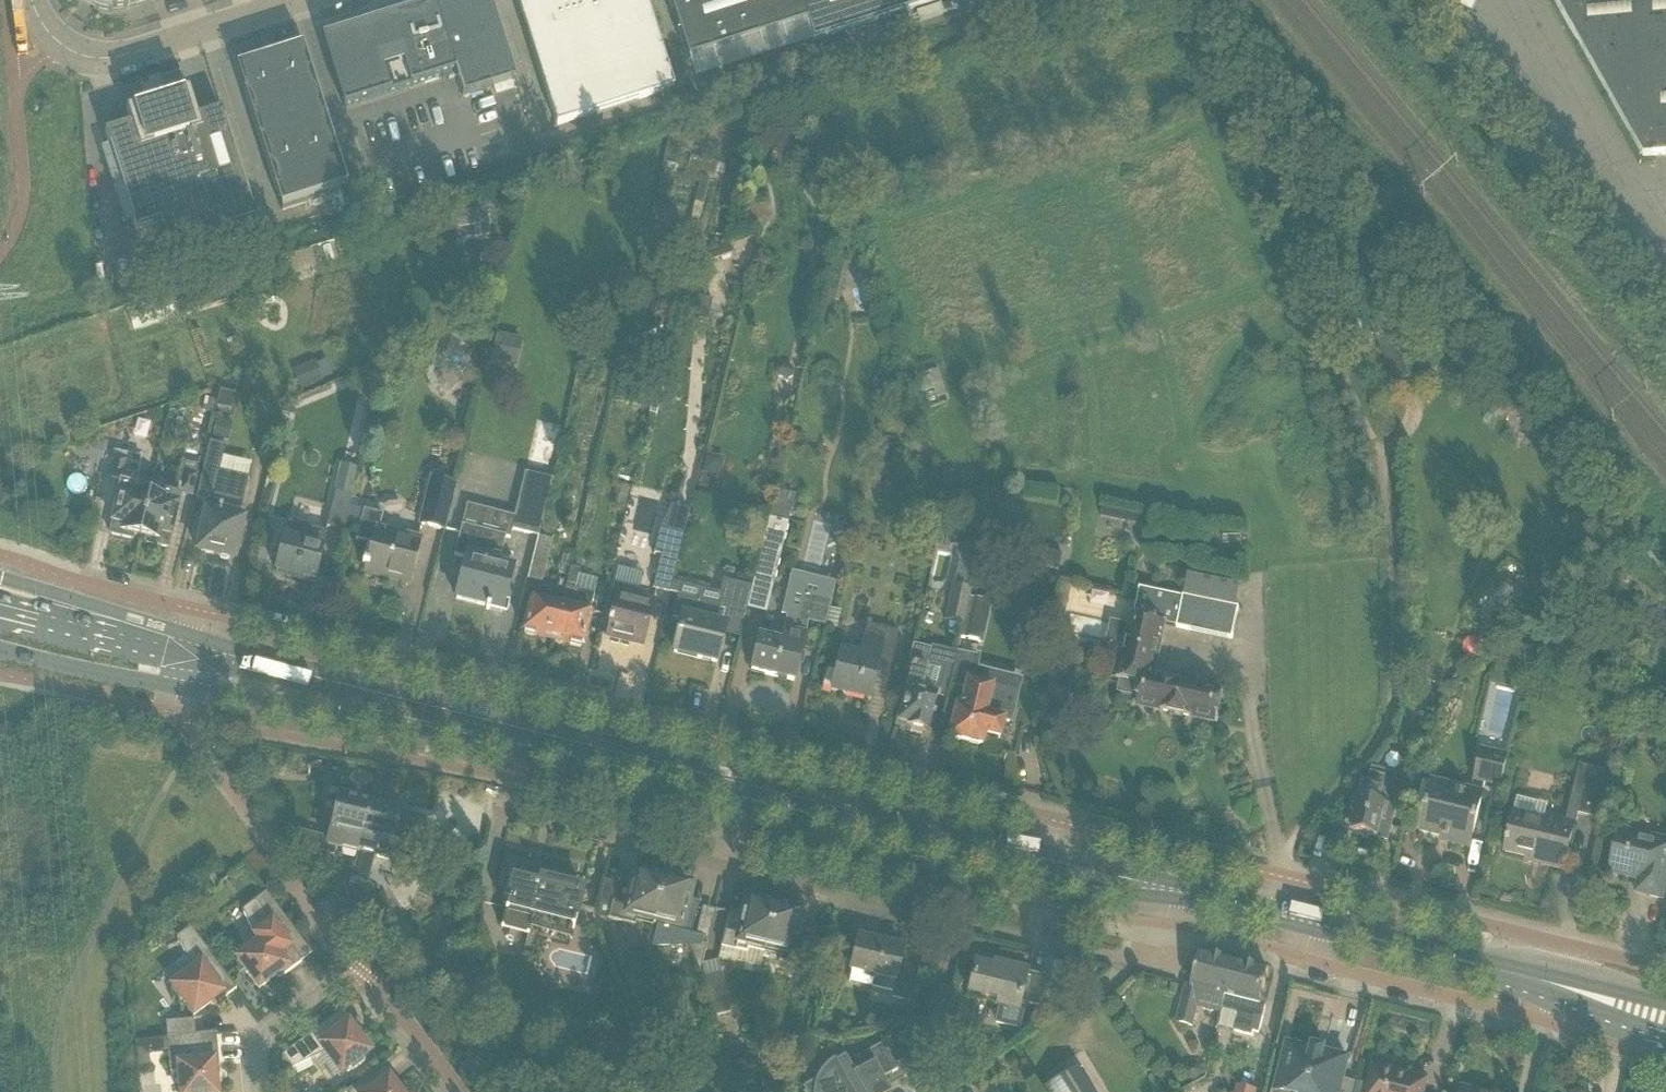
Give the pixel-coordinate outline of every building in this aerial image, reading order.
[(79,1),(83,4),(85,6),(88,8),(91,10),(94,11),(99,13),(102,14),(106,15),(109,15),(112,16),(112,10),(120,10),(127,8),(153,0),(78,0),(79,1)] [(491,0),(439,0),(322,37),(344,106),(454,72),(462,96),(516,80),(491,0)] [(556,126),(674,89),(646,0),(516,0),(556,126)] [(799,0),(668,0),(687,60),(806,22),(799,0)] [(806,22),(812,42),(943,0),(799,0),(806,22)] [(1643,156),(1665,154),(1665,0),(1556,0),(1643,156)] [(246,89),(243,90),(282,211),(348,190),(302,44),(289,48),(290,51),(240,67),(246,89)] [(254,221),(256,220),(221,110),(197,117),(189,90),(126,109),(131,124),(104,132),(136,231),(138,231),(137,230),(161,222),(169,248),(171,247),(171,246),(254,220),(254,221)] [(486,209),(430,219),(432,233),(454,229),(456,241),(490,235),(486,209)] [(681,294),(677,316),(688,318),(692,296),(681,294)] [(496,332),(490,360),(502,363),(506,347),(520,350),(522,339),(496,332)] [(298,384),(323,379),(320,363),(295,368),(298,384)] [(776,367),(774,372),(778,376),(777,381),(787,383),(788,379),(793,376),(794,371),(791,367),(781,364),(776,367)] [(918,374),(924,409),(947,404),(940,370),(918,374)] [(205,397),(202,411),(213,414),(216,400),(205,397)] [(216,419),(212,438),(229,441),(232,423),(216,419)] [(225,446),(209,442),(196,498),(208,501),(197,551),(234,559),(242,520),(243,515),(240,514),(248,478),(219,471),(225,446)] [(116,452),(115,456),(110,477),(122,480),(110,534),(132,539),(133,535),(140,536),(148,498),(133,494),(141,458),(116,452)] [(148,498),(140,536),(146,538),(145,542),(167,547),(170,536),(180,492),(192,495),(200,459),(183,455),(179,470),(174,491),(167,490),(164,502),(148,498)] [(893,466),(878,467),(880,485),(895,483),(893,466)] [(539,536),(552,479),(525,473),(511,529),(539,536)] [(430,476),(418,525),(445,531),(457,483),(430,476)] [(613,510),(624,513),(629,487),(615,484),(613,495),(616,495),(613,510)] [(985,524),(988,510),(980,488),(954,498),(969,541),(989,534),(985,524)] [(352,495),(336,491),(327,527),(344,531),(352,495)] [(1139,520),(1141,512),(1106,503),(1104,512),(1139,520)] [(356,539),(373,543),(368,563),(363,561),(362,565),(365,565),(364,570),(408,582),(419,539),(379,528),(383,514),(363,509),(356,539)] [(768,517),(754,579),(754,580),(773,584),(788,522),(768,517)] [(284,536),(276,571),(278,571),(278,572),(279,571),(311,579),(311,580),(312,580),(314,581),(323,546),(326,531),(288,522),(284,536)] [(503,605),(511,567),(512,558),(498,555),(503,534),(459,524),(452,555),(465,558),(456,598),(487,605),(486,608),(489,609),(491,603),(503,605)] [(654,553),(661,555),(652,588),(670,593),(678,559),(683,535),(660,529),(654,553)] [(552,541),(538,537),(527,580),(542,583),(552,541)] [(565,588),(553,638),(570,642),(569,645),(581,648),(596,586),(577,581),(580,570),(570,567),(565,588)] [(612,587),(604,619),(609,621),(608,623),(610,624),(607,636),(610,636),(611,634),(631,639),(631,642),(642,644),(653,602),(636,598),(638,589),(642,573),(617,567),(613,583),(612,587)] [(951,584),(944,621),(963,625),(969,598),(970,590),(970,588),(972,578),(968,578),(966,585),(955,583),(954,585),(951,584)] [(714,623),(701,620),(706,601),(677,594),(671,619),(681,621),(674,652),(716,662),(729,609),(746,613),(752,588),(724,581),(714,623)] [(565,588),(557,586),(553,603),(548,602),(551,590),(536,587),(533,599),(532,599),(524,634),(535,637),(536,634),(553,638),(565,588)] [(1132,616),(1119,678),(1120,679),(1141,683),(1142,682),(1143,683),(1145,673),(1153,675),(1164,624),(1177,626),(1177,627),(1232,638),(1239,607),(1188,597),(1183,596),(1153,590),(1140,587),(1133,617),(1132,616)] [(794,631),(785,629),(782,642),(759,637),(751,671),(794,681),(809,617),(826,621),(831,600),(803,593),(794,631)] [(969,598),(963,625),(960,638),(978,642),(977,644),(982,645),(991,602),(969,598)] [(826,669),(822,688),(831,690),(869,699),(874,680),(879,660),(891,663),(899,632),(867,624),(859,656),(840,652),(835,672),(826,669)] [(906,669),(911,670),(898,724),(925,731),(930,713),(934,714),(946,666),(930,662),(933,649),(912,644),(906,669)] [(953,719),(949,737),(982,745),(984,734),(998,737),(1002,722),(1011,724),(1020,688),(976,678),(978,668),(980,658),(956,652),(949,684),(965,687),(968,688),(965,699),(963,698),(960,709),(958,709),(956,708),(955,710),(953,719)] [(1142,682),(1141,683),(1137,705),(1216,722),(1222,694),(1187,686),(1188,681),(1172,678),(1171,683),(1152,679),(1153,675),(1145,673),(1143,683),(1142,682)] [(1071,681),(1049,676),(1045,697),(1067,702),(1071,681)] [(1431,782),(1420,830),(1449,837),(1448,841),(1470,846),(1482,794),(1485,781),(1501,785),(1508,758),(1480,751),(1473,778),(1470,791),(1431,782)] [(1574,788),(1565,823),(1574,825),(1577,813),(1604,820),(1616,773),(1588,766),(1582,790),(1574,788)] [(1371,773),(1368,786),(1366,786),(1365,793),(1362,793),(1361,798),(1354,797),(1349,820),(1356,822),(1353,832),(1388,840),(1401,782),(1385,778),(1386,777),(1371,773)] [(363,840),(372,805),(339,796),(329,839),(307,833),(303,846),(333,854),(335,848),(357,853),(357,850),(360,851),(362,840),(363,840)] [(350,879),(344,905),(353,910),(368,934),(377,929),(383,938),(402,927),(380,893),(367,900),(360,887),(361,883),(367,884),(374,856),(395,861),(402,834),(421,838),(426,818),(398,811),(399,809),(385,805),(385,808),(372,805),(363,840),(362,840),(360,851),(357,850),(357,853),(350,879)] [(1545,821),(1512,814),(1506,841),(1507,842),(1505,852),(1527,857),(1526,860),(1563,869),(1574,825),(1565,823),(1546,818),(1545,821)] [(1610,872),(1639,879),(1636,892),(1662,898),(1665,883),(1665,841),(1620,830),(1610,872)] [(432,857),(427,872),(454,880),(458,865),(432,857)] [(211,889),(219,882),(213,873),(204,880),(211,889)] [(344,905),(350,879),(318,874),(344,905)] [(611,899),(606,919),(636,926),(637,917),(653,921),(663,881),(641,876),(640,882),(633,881),(632,886),(619,883),(619,884),(615,898),(617,898),(616,900),(611,899)] [(510,889),(505,911),(501,927),(529,934),(532,918),(573,928),(583,889),(541,879),(539,885),(519,880),(517,891),(510,889)] [(653,921),(648,940),(649,945),(652,945),(651,948),(690,947),(692,953),(703,961),(708,939),(696,936),(691,935),(695,917),(696,917),(699,903),(700,903),(701,902),(699,901),(699,902),(687,899),(689,894),(683,893),(684,887),(663,881),(653,921)] [(266,892),(242,910),(258,943),(236,959),(258,988),(282,971),(284,974),(301,962),(297,956),(308,948),(266,892)] [(729,910),(720,947),(721,947),(747,953),(749,944),(765,948),(774,908),(753,903),(751,909),(745,908),(744,914),(729,910)] [(774,908),(765,948),(780,951),(778,960),(801,966),(807,943),(796,940),(800,921),(794,920),(796,913),(774,908)] [(176,937),(189,962),(193,970),(171,986),(193,1015),(216,998),(219,1001),(236,989),(207,949),(190,927),(176,937)] [(850,970),(874,976),(871,988),(909,996),(908,1002),(909,1002),(918,965),(899,961),(903,948),(858,937),(850,970)] [(1222,1009),(1234,962),(1200,953),(1192,987),(1186,985),(1177,1022),(1192,1025),(1197,1008),(1198,1003),(1199,1003),(1202,1009),(1216,1013),(1222,1009)] [(976,962),(968,992),(999,999),(997,1005),(1001,1006),(997,1022),(1017,1027),(1021,1009),(1017,1008),(1019,1000),(1038,1005),(1044,979),(1025,975),(1027,969),(994,961),(993,967),(976,962)] [(1268,970),(1234,962),(1222,1009),(1239,1013),(1235,1031),(1252,1035),(1253,1031),(1259,1033),(1266,1005),(1260,1004),(1268,970)] [(730,995),(724,994),(720,974),(704,977),(712,1016),(729,1013),(730,995)] [(955,975),(951,992),(960,994),(964,977),(955,975)] [(943,1021),(950,989),(933,985),(926,1017),(943,1021)] [(343,1009),(282,1055),(292,1069),(324,1053),(340,1074),(349,1067),(352,1071),(364,1062),(362,1058),(370,1052),(352,1029),(356,1026),(343,1009)] [(167,1037),(195,1035),(193,1020),(165,1022),(167,1037)] [(195,1035),(167,1037),(170,1073),(179,1074),(180,1091),(217,1091),(215,1068),(219,1067),(216,1033),(195,1035)] [(889,1091),(882,1078),(897,1070),(882,1043),(847,1062),(844,1056),(843,1057),(845,1060),(838,1063),(839,1066),(802,1086),(805,1091),(887,1091),(889,1091)] [(1355,1082),(1343,1079),(1348,1060),(1324,1054),(1325,1049),(1313,1046),(1311,1053),(1307,1052),(1305,1048),(1296,1045),(1292,1048),(1287,1047),(1276,1091),(1353,1091),(1355,1082)] [(745,1052),(743,1063),(754,1065),(756,1054),(745,1052)] [(292,1069),(282,1055),(284,1073),(292,1069)] [(396,1080),(384,1063),(346,1091),(400,1091),(393,1083),(396,1080)] [(1186,1067),(1185,1073),(1188,1079),(1194,1081),(1200,1077),(1202,1070),(1198,1065),(1192,1063),(1186,1067)] [(1366,1091),(1425,1091),(1428,1079),(1372,1066),(1366,1091)] [(1045,1090),(1046,1091),(1094,1091),(1080,1069),(1045,1090)] [(934,1084),(934,1086),(934,1088),(935,1090),(936,1091),(938,1091),(940,1091),(942,1091),(944,1090),(945,1088),(945,1086),(945,1084),(944,1083),(943,1081),(941,1081),(939,1080),(937,1081),(935,1082),(934,1084)] [(763,1091),(779,1091),(780,1083),(764,1081),(763,1091)]
